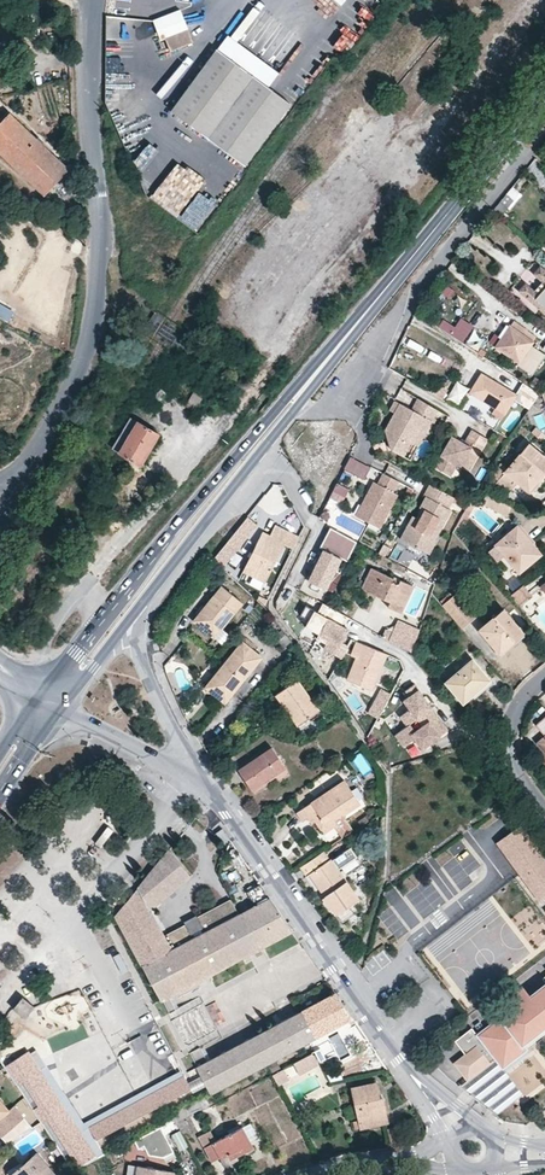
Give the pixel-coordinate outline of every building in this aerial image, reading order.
[(344,53),(376,13),(360,0),(328,40),(344,53)] [(184,10),(155,19),(161,38),(165,37),(190,29),(184,10)] [(283,66),(234,28),(217,49),(267,88),(283,66)] [(190,29),(165,37),(170,50),(193,42),(190,29)] [(315,46),(304,65),(316,72),(327,53),(315,46)] [(217,49),(171,110),(243,163),(287,103),(267,88),(217,49)] [(44,194),(67,167),(8,112),(0,120),(0,154),(9,164),(44,194)] [(185,149),(149,197),(177,218),(212,170),(185,149)] [(513,186),(496,207),(505,214),(521,193),(513,186)] [(188,224),(196,230),(204,220),(195,214),(188,224)] [(539,266),(532,274),(542,282),(534,291),(524,283),(518,291),(544,316),(544,272),(539,266)] [(15,310),(0,302),(0,317),(9,322),(15,310)] [(443,318),(439,325),(464,342),(473,326),(461,318),(454,327),(443,318)] [(494,347),(535,374),(544,358),(544,353),(532,344),(536,337),(512,320),(494,347)] [(477,351),(485,337),(472,330),(464,344),(477,351)] [(481,373),(470,391),(496,406),(491,414),(501,419),(509,405),(514,408),(519,400),(515,398),(517,394),(481,373)] [(459,406),(470,388),(457,381),(447,399),(459,406)] [(195,389),(186,405),(196,410),(204,394),(195,389)] [(437,411),(418,399),(415,412),(400,404),(385,430),(391,450),(400,455),(419,427),(426,431),(437,411)] [(209,410),(205,416),(214,421),(218,415),(209,410)] [(118,451),(136,420),(131,416),(112,447),(118,451)] [(118,451),(141,465),(159,434),(136,420),(118,451)] [(451,433),(434,469),(448,475),(457,467),(469,471),(490,438),(471,430),(462,441),(451,433)] [(513,452),(517,457),(506,469),(499,464),(490,474),(491,477),(484,487),(488,491),(481,501),(507,515),(513,504),(506,499),(518,486),(530,493),(544,475),(542,473),(544,470),(544,457),(525,439),(513,452)] [(344,470),(366,479),(371,465),(349,457),(344,470)] [(163,476),(150,469),(146,476),(160,484),(163,476)] [(379,477),(352,514),(378,526),(398,488),(379,477)] [(454,498),(429,486),(416,516),(420,519),(416,525),(410,522),(402,539),(420,548),(430,554),(439,539),(453,511),(448,507),(454,498)] [(247,516),(214,559),(223,566),(256,523),(247,516)] [(273,533),(264,529),(242,570),(265,582),(285,545),(293,549),(299,537),(277,526),(273,533)] [(519,526),(489,550),(499,560),(504,557),(520,571),(541,553),(519,526)] [(357,542),(332,527),(306,580),(327,589),(343,558),(349,560),(357,542)] [(412,586),(371,569),(366,589),(403,608),(412,586)] [(260,589),(263,582),(252,576),(249,583),(260,589)] [(286,610),(295,590),(286,585),(276,605),(286,610)] [(242,602),(220,586),(194,623),(216,639),(242,602)] [(523,586),(511,595),(519,605),(531,594),(523,586)] [(457,594),(443,606),(460,628),(474,617),(457,594)] [(349,629),(314,608),(305,626),(318,633),(316,639),(326,644),(324,647),(343,659),(349,646),(343,641),(349,629)] [(501,609),(477,630),(499,655),(524,633),(501,609)] [(420,629),(399,619),(390,640),(411,651),(420,629)] [(261,657),(241,642),(202,691),(222,707),(261,657)] [(386,657),(352,644),(338,680),(372,693),(386,657)] [(472,660),(445,683),(459,698),(467,691),(471,696),(490,680),(472,660)] [(294,681),(276,694),(299,725),(316,712),(294,681)] [(448,730),(415,684),(406,691),(410,696),(404,700),(410,709),(400,716),(407,725),(396,734),(404,746),(415,738),(422,749),(448,730)] [(391,694),(381,689),(367,712),(379,718),(391,694)] [(544,752),(544,716),(535,725),(544,736),(537,742),(544,752)] [(238,771),(252,791),(262,784),(285,767),(272,748),(238,771)] [(262,784),(264,788),(276,780),(279,784),(290,776),(285,767),(262,784)] [(303,821),(307,818),(312,815),(316,821),(321,830),(343,815),(360,804),(344,780),(297,812),(303,821)] [(262,784),(252,791),(254,794),(264,788),(262,784)] [(312,815),(307,818),(311,825),(316,821),(312,815)] [(346,820),(343,815),(321,830),(324,834),(334,828),(346,820)] [(338,835),(350,827),(346,820),(334,828),(338,835)] [(341,840),(353,831),(350,827),(338,835),(341,840)] [(230,840),(222,828),(216,833),(224,844),(230,840)] [(496,844),(500,848),(521,832),(518,828),(496,844)] [(544,865),(544,864),(521,832),(500,848),(539,901),(542,898),(544,903),(544,867),(544,865)] [(323,852),(300,868),(306,877),(309,875),(341,922),(362,908),(337,871),(356,858),(350,849),(331,861),(330,860),(329,861),(323,852)] [(242,959),(265,947),(243,911),(238,913),(231,899),(197,918),(204,931),(192,938),(185,926),(165,937),(151,912),(191,878),(168,850),(115,917),(161,1002),(163,1001),(169,1013),(175,1009),(169,998),(194,985),(210,976),(242,959)] [(265,947),(293,931),(260,884),(247,892),(254,904),(243,911),(265,947)] [(183,922),(185,926),(192,938),(204,931),(197,918),(195,915),(183,922)] [(345,952),(349,958),(356,953),(352,947),(345,952)] [(529,997),(522,989),(513,996),(520,1004),(500,1020),(498,1019),(477,1034),(472,1027),(455,1040),(464,1053),(453,1062),(466,1079),(495,1058),(503,1068),(526,1050),(521,1045),(544,1027),(544,985),(529,997)] [(335,993),(301,1011),(315,1037),(324,1032),(352,1017),(335,993)] [(22,997),(13,1009),(25,1019),(35,1007),(22,997)] [(197,1066),(196,1067),(202,1076),(206,1085),(211,1093),(315,1037),(301,1011),(278,1023),(256,1035),(208,1061),(200,1047),(195,1049),(190,1052),(197,1066)] [(521,1045),(526,1050),(544,1035),(544,1027),(521,1045)] [(324,1032),(315,1037),(325,1055),(333,1051),(324,1032)] [(31,1056),(28,1052),(5,1068),(75,1172),(107,1155),(101,1146),(194,1095),(193,1092),(188,1083),(182,1072),(136,1095),(84,1123),(36,1052),(31,1056)] [(317,1063),(312,1053),(305,1057),(311,1066),(317,1063)] [(311,1066),(305,1057),(293,1063),(298,1073),(311,1066)] [(503,1068),(495,1058),(466,1079),(457,1085),(495,1115),(522,1093),(503,1068)] [(272,1074),(277,1084),(285,1080),(281,1070),(272,1074)] [(193,1092),(206,1085),(202,1076),(188,1083),(193,1092)] [(375,1083),(352,1088),(359,1120),(354,1121),(355,1129),(388,1122),(383,1098),(379,1098),(375,1083)] [(246,1093),(232,1100),(240,1115),(254,1108),(246,1093)] [(204,1096),(198,1099),(204,1108),(209,1105),(204,1096)] [(0,1102),(0,1118),(8,1111),(0,1102)] [(0,1118),(0,1135),(8,1144),(33,1127),(14,1106),(8,1111),(0,1118)] [(176,1122),(183,1136),(191,1131),(184,1118),(176,1122)] [(250,1123),(243,1127),(251,1142),(258,1137),(250,1123)] [(174,1151),(161,1126),(134,1140),(139,1148),(145,1145),(149,1154),(163,1157),(174,1151)] [(178,1127),(170,1131),(179,1150),(187,1146),(178,1127)] [(251,1142),(243,1127),(216,1141),(210,1131),(198,1137),(211,1162),(219,1158),(220,1160),(227,1156),(229,1160),(254,1148),(251,1142)] [(399,1128),(389,1130),(392,1144),(402,1142),(399,1128)] [(36,1153),(11,1174),(55,1174),(36,1153)] [(135,1174),(174,1174),(175,1172),(137,1166),(135,1174)]
